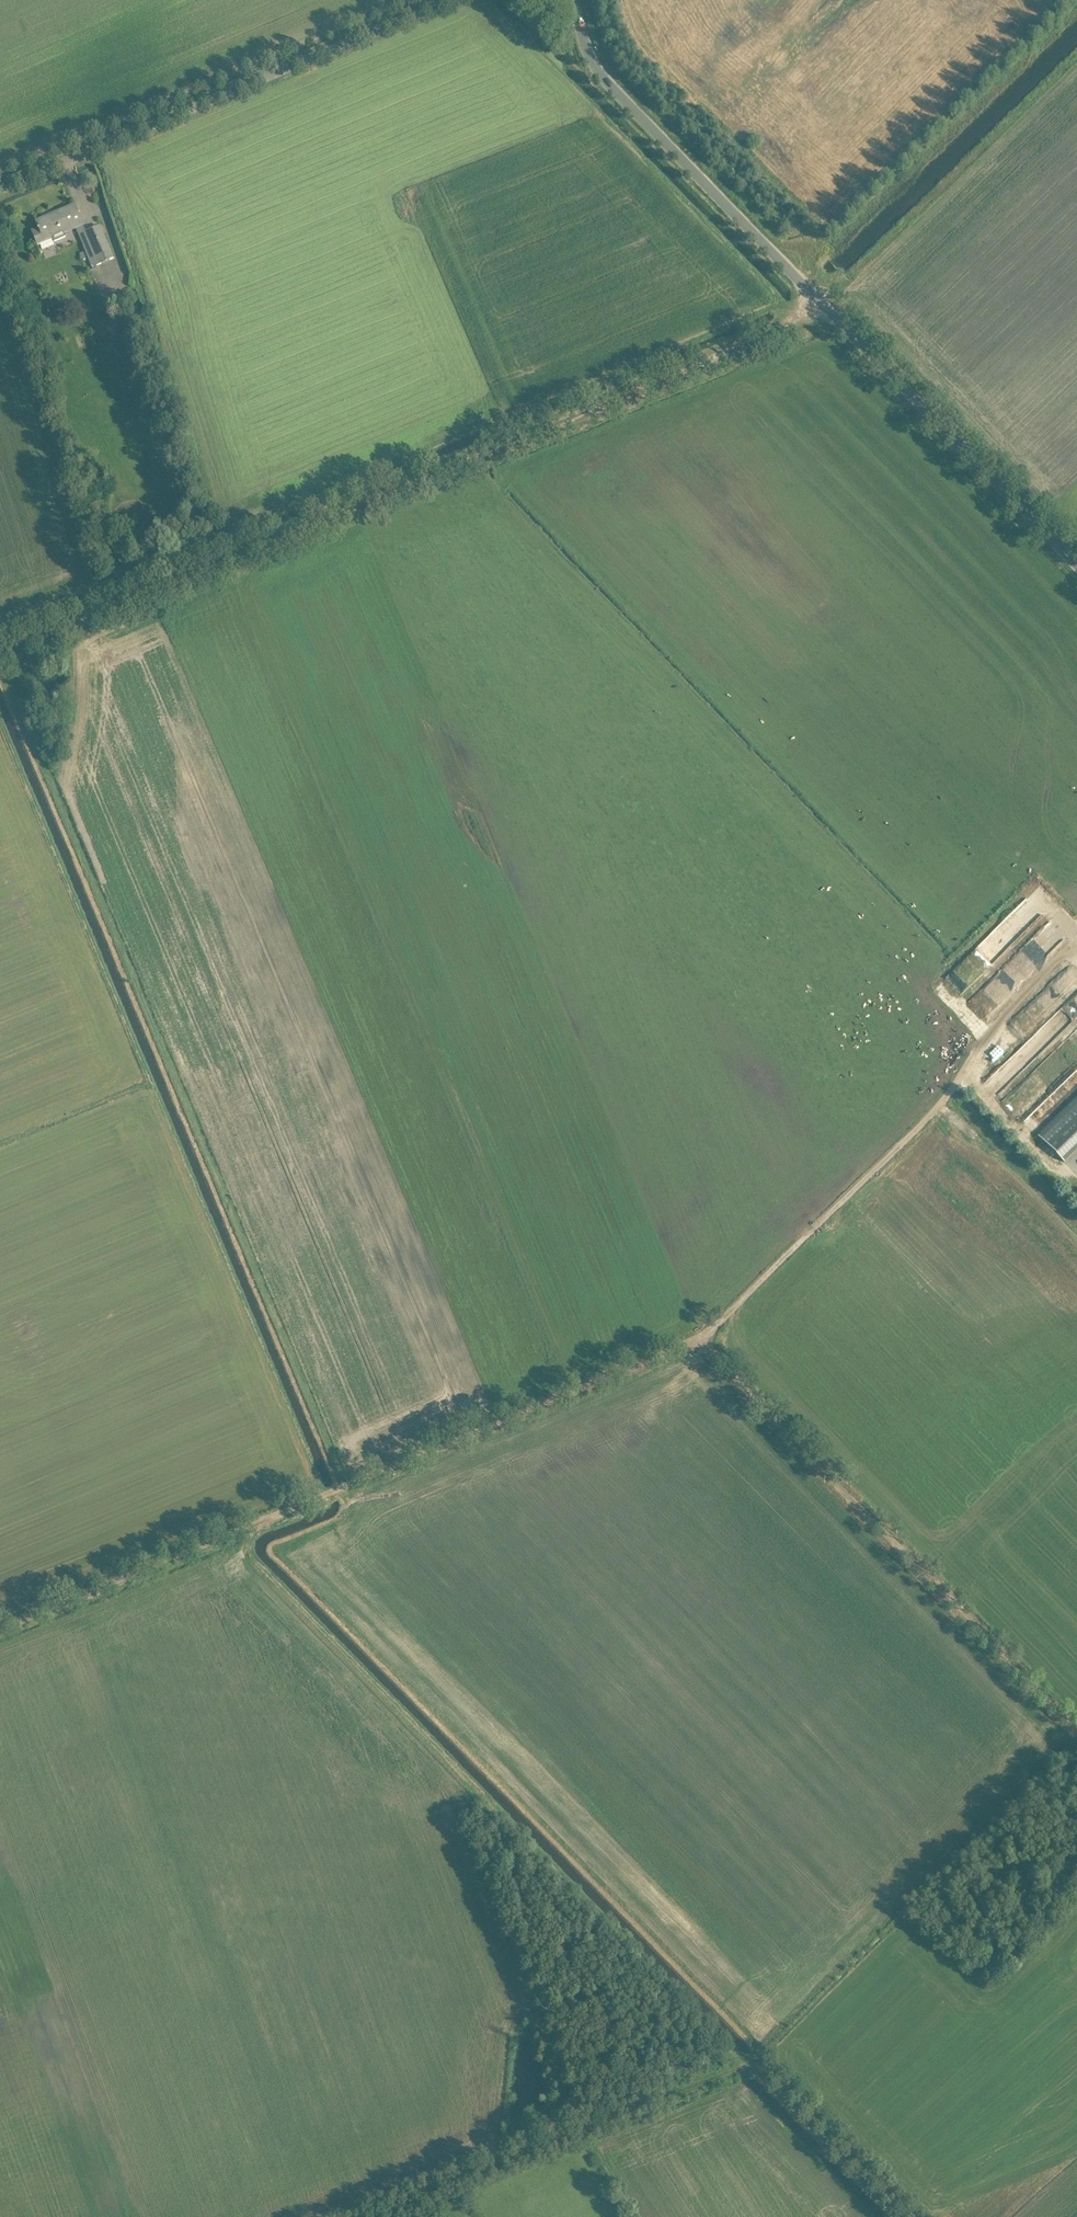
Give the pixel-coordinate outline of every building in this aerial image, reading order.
[(64,234),(63,232),(64,232),(82,224),(83,224),(75,206),(36,222),(38,226),(37,227),(38,230),(32,232),(38,246),(53,239),(54,242),(65,237),(64,234)] [(104,235),(100,227),(86,233),(93,249),(86,252),(92,268),(99,265),(114,259),(104,235)] [(123,294),(119,297),(113,299),(121,315),(131,310),(123,294)]
